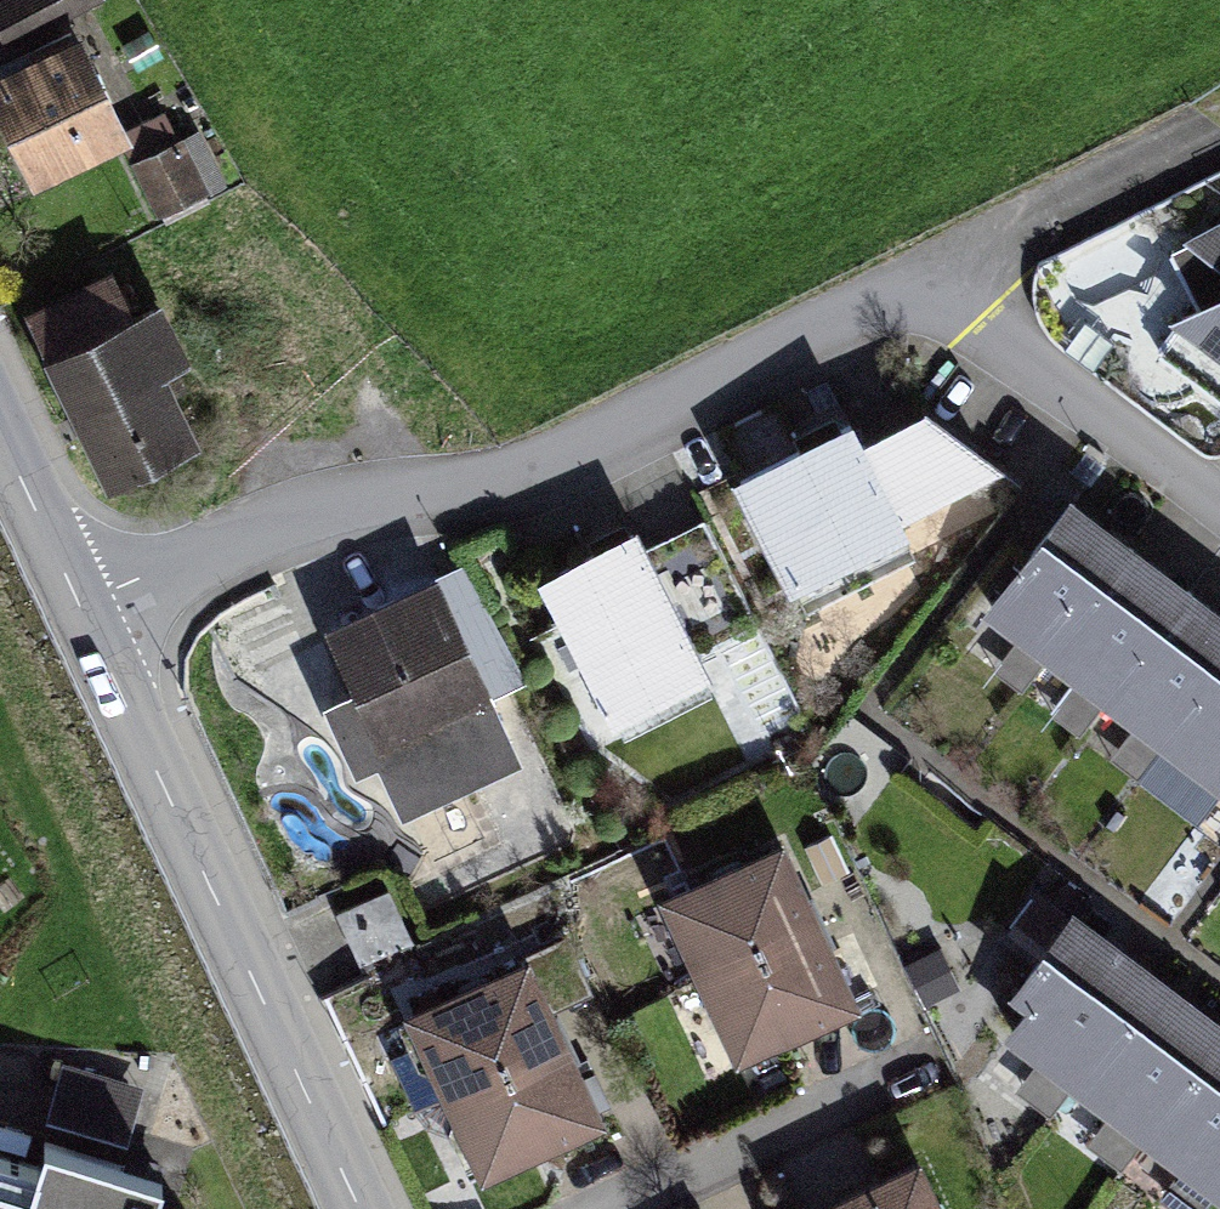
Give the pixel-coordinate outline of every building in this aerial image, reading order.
[(54,203),(153,150),(95,43),(0,94),(0,103),(54,203)] [(1182,328),(1219,355),(1219,224),(1164,259),(1182,328)] [(124,284),(32,333),(121,502),(213,453),(124,284)] [(908,426),(733,519),(776,598),(989,481),(908,426)] [(983,613),(1219,795),(1219,611),(1071,498),(983,613)] [(643,553),(550,601),(624,741),(716,693),(643,553)] [(437,583),(327,634),(391,772),(501,721),(437,583)] [(784,841),(659,900),(739,1068),(863,1010),(784,841)] [(389,893),(339,914),(361,963),(410,942),(389,893)] [(1004,1040),(1219,1205),(1219,1023),(1072,911),(1007,996),(1026,1010),(1004,1040)] [(531,958),(405,1016),(482,1182),(608,1124),(531,958)] [(0,1162),(0,1208),(156,1208),(0,1162)] [(821,1208),(947,1208),(926,1162),(821,1208)]
